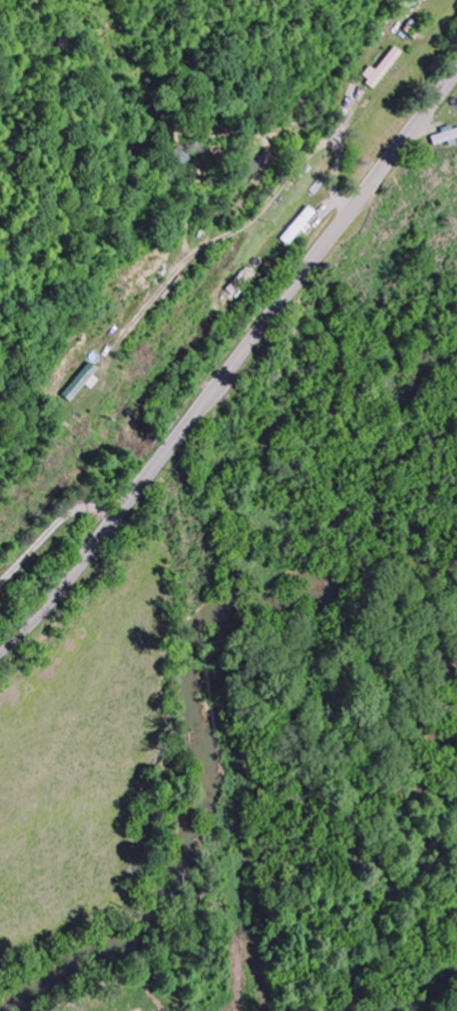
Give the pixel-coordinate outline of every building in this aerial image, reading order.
[(404,54),(397,47),(378,71),(373,67),(363,78),(376,88),(404,54)] [(442,132),(443,135),(433,138),(436,148),(456,142),(456,140),(456,139),(456,127),(442,132)] [(290,248),(309,225),(308,225),(318,214),(310,207),(281,240),(290,248)] [(234,296),(239,289),(244,293),(259,277),(248,267),(227,291),(234,296)] [(101,381),(96,377),(102,370),(94,363),(65,396),(74,403),(89,386),(94,389),(101,381)]
